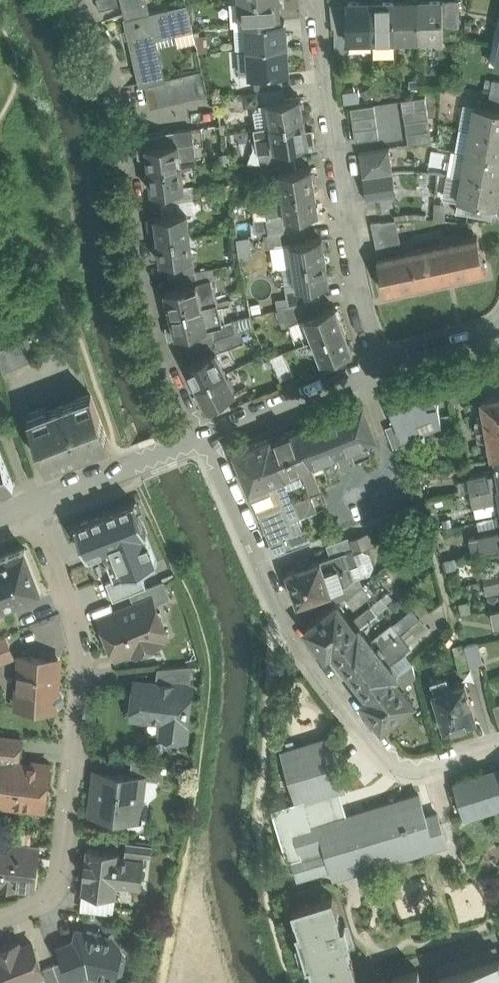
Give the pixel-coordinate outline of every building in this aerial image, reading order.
[(99,9),(123,3),(122,0),(97,0),(99,9)] [(123,3),(126,15),(126,16),(150,11),(148,0),(122,0),(123,3)] [(242,23),(248,23),(279,21),(278,0),(241,0),(242,23)] [(420,38),(419,0),(395,1),(396,38),(420,38)] [(443,1),(443,0),(419,0),(420,38),(444,38),(443,26),(443,1)] [(373,39),(372,1),(348,2),(348,6),(348,39),(350,39),(350,40),(373,39)] [(396,38),(395,1),(372,1),(373,39),(396,38)] [(459,26),(459,1),(443,1),(443,26),(459,26)] [(150,11),(126,16),(126,15),(124,16),(141,85),(146,84),(145,83),(165,78),(154,31),(192,22),(187,2),(150,11)] [(348,6),(330,6),(332,28),(335,28),(335,53),(350,52),(350,40),(350,39),(348,39),(348,6)] [(279,21),(248,23),(250,47),(286,44),(285,20),(279,21)] [(286,44),(250,47),(252,74),(255,74),(281,72),(288,71),(286,44)] [(203,69),(165,78),(145,83),(146,84),(151,106),(209,93),(203,69)] [(281,72),(255,74),(257,91),(258,91),(284,87),(281,72)] [(284,87),(258,91),(260,104),(269,102),(285,99),(284,87)] [(492,92),(489,104),(498,106),(498,93),(492,92)] [(425,96),(348,104),(353,144),(356,143),(359,173),(391,169),(388,144),(430,139),(425,96)] [(285,99),(269,102),(269,107),(254,110),(257,127),(272,125),(304,120),(300,97),(285,99)] [(476,105),(472,129),(498,134),(498,110),(476,105)] [(304,120),(272,125),(276,146),(276,148),(293,145),(308,143),(307,142),(314,141),(313,130),(306,131),(304,120)] [(142,147),(137,147),(139,157),(148,158),(149,169),(181,165),(196,164),(192,129),(175,131),(176,143),(161,144),(142,147)] [(472,129),(468,152),(498,158),(498,134),(472,129)] [(159,133),(140,135),(142,147),(161,144),(159,133)] [(276,148),(276,146),(270,147),(270,145),(265,146),(265,147),(263,148),(259,149),(261,162),(270,161),(295,157),(293,145),(276,148)] [(468,152),(463,175),(498,181),(498,158),(468,152)] [(297,169),(295,157),(270,161),(272,174),(280,173),(279,172),(297,169)] [(181,165),(149,169),(152,193),(153,193),(184,189),(184,188),(181,165)] [(297,169),(279,172),(280,173),(283,195),(315,190),(311,167),(297,169)] [(463,175),(459,199),(469,201),(493,205),(497,206),(498,193),(498,181),(463,175)] [(363,198),(393,193),(391,181),(361,186),(363,198)] [(191,186),(190,187),(184,188),(184,189),(186,200),(198,199),(196,185),(191,186)] [(184,189),(153,193),(155,204),(161,203),(186,200),(184,189)] [(315,190),(283,195),(287,217),(287,218),(303,216),(318,213),(315,190)] [(186,200),(161,203),(163,215),(187,212),(187,213),(202,211),(200,199),(198,199),(186,200)] [(432,199),(433,215),(443,214),(442,199),(432,199)] [(493,205),(469,201),(467,213),(491,217),(493,205)] [(163,215),(147,217),(148,228),(157,229),(158,239),(190,235),(187,213),(187,212),(163,215)] [(303,216),(287,218),(287,217),(275,219),(277,231),(304,227),(303,216)] [(395,219),(373,222),(379,250),(400,245),(395,219)] [(277,231),(269,233),(270,245),(275,245),(290,242),(306,239),(304,227),(277,231)] [(190,235),(158,239),(161,263),(167,262),(193,259),(190,235)] [(478,236),(378,257),(385,292),(486,271),(478,236)] [(306,239),(290,242),(275,245),(277,263),(287,261),(288,265),(294,264),(326,260),(322,237),(306,239)] [(193,259),(167,262),(169,276),(195,271),(193,259)] [(326,260),(294,264),(297,287),(318,284),(329,283),(326,260)] [(169,276),(172,289),(212,279),(212,280),(218,278),(216,267),(195,271),(169,276)] [(172,289),(165,291),(171,314),(218,302),(215,291),(214,291),(212,280),(212,279),(172,289)] [(318,284),(297,287),(291,288),(295,304),(295,305),(320,298),(318,284)] [(320,298),(295,305),(295,304),(277,309),(283,326),(291,323),(291,324),(306,318),(305,318),(325,310),(320,298)] [(218,302),(171,314),(174,324),(166,328),(169,338),(183,334),(223,325),(218,308),(230,305),(229,299),(218,302)] [(325,310),(305,318),(306,318),(314,340),(344,328),(335,306),(325,310)] [(235,331),(240,329),(253,324),(250,317),(232,322),(235,331)] [(187,349),(216,338),(235,331),(232,322),(223,325),(183,334),(187,349)] [(344,328),(314,340),(322,361),(352,350),(344,328)] [(216,338),(220,351),(244,342),(240,329),(235,331),(216,338)] [(0,349),(0,366),(2,372),(37,359),(28,338),(0,349)] [(216,338),(187,349),(193,362),(216,351),(216,352),(220,351),(216,338)] [(193,362),(180,368),(185,379),(192,376),(197,386),(226,372),(216,352),(216,351),(193,362)] [(293,373),(283,352),(270,357),(281,378),(293,373)] [(226,372),(197,386),(207,407),(236,393),(226,372)] [(421,384),(387,397),(397,422),(403,437),(423,429),(426,438),(428,437),(427,433),(442,431),(443,431),(441,415),(439,403),(437,403),(434,387),(423,389),(421,384)] [(91,395),(29,419),(35,433),(34,434),(47,466),(109,442),(91,395)] [(482,399),(492,456),(495,455),(498,455),(498,396),(482,399)] [(364,404),(336,415),(335,412),(323,417),(324,419),(297,430),(311,463),(377,436),(364,404)] [(452,413),(441,415),(443,431),(442,431),(443,436),(444,436),(444,437),(456,434),(452,413)] [(397,422),(386,426),(394,447),(405,443),(403,437),(397,422)] [(297,430),(271,440),(285,476),(301,515),(316,509),(310,494),(321,490),(311,463),(297,430)] [(270,437),(251,445),(250,444),(238,449),(239,450),(235,451),(250,489),(260,514),(283,505),(273,480),(285,476),(271,440),(270,437)] [(14,483),(0,448),(0,489),(14,483)] [(495,455),(498,471),(468,477),(471,491),(498,485),(498,455),(495,455)] [(471,491),(468,477),(460,479),(463,492),(471,491)] [(471,491),(474,505),(498,500),(498,485),(471,491)] [(135,502),(75,525),(88,556),(112,546),(124,576),(157,563),(145,534),(147,533),(135,502)] [(307,528),(284,536),(289,548),(311,540),(307,528)] [(479,535),(481,550),(498,546),(498,531),(479,535)] [(363,534),(350,539),(353,547),(366,542),(363,534)] [(479,535),(471,537),(473,552),(481,550),(479,535)] [(349,536),(327,544),(331,556),(353,548),(353,547),(350,539),(349,536)] [(0,558),(0,606),(42,590),(25,548),(0,558)] [(321,559),(287,571),(298,603),(332,591),(331,589),(347,584),(355,576),(351,564),(358,562),(353,548),(331,556),(321,559)] [(483,567),(485,580),(498,577),(498,563),(483,567)] [(347,584),(331,589),(332,591),(335,601),(350,595),(359,588),(355,576),(347,584)] [(485,580),(487,593),(498,591),(498,577),(485,580)] [(164,581),(130,594),(135,605),(152,598),(155,604),(171,598),(164,581)] [(484,581),(463,585),(466,595),(486,591),(484,581)] [(135,605),(100,620),(115,657),(134,649),(135,653),(161,642),(151,617),(159,614),(155,604),(152,598),(135,605)] [(337,603),(326,612),(326,611),(316,619),(317,619),(306,628),(326,654),(332,649),(332,648),(360,626),(379,612),(372,604),(350,620),(337,603)] [(413,608),(394,623),(401,633),(420,618),(413,608)] [(420,618),(401,633),(410,643),(428,629),(420,618)] [(360,626),(332,648),(332,649),(350,672),(401,633),(394,623),(393,622),(371,640),(360,626)] [(401,633),(350,672),(368,695),(368,696),(397,674),(390,665),(413,647),(410,643),(401,633)] [(0,637),(0,663),(13,658),(3,635),(0,637)] [(478,643),(465,645),(470,665),(471,665),(483,662),(478,643)] [(464,644),(454,647),(460,668),(470,665),(464,644)] [(58,659),(20,656),(17,706),(55,709),(55,706),(58,706),(62,703),(62,697),(59,693),(56,693),(58,659)] [(397,674),(368,696),(368,695),(362,700),(382,726),(393,717),(394,718),(403,711),(403,710),(414,701),(401,685),(416,674),(413,662),(397,674)] [(193,664),(158,668),(156,681),(191,684),(193,664)] [(450,687),(447,676),(432,681),(446,727),(476,718),(466,682),(450,687)] [(156,681),(153,681),(152,684),(136,682),(135,693),(130,692),(128,706),(133,707),(132,715),(165,719),(163,736),(185,738),(191,684),(156,681)] [(0,735),(0,759),(19,761),(22,738),(0,735)] [(420,794),(330,822),(322,794),(345,787),(330,736),(282,751),(297,802),(305,799),(312,822),(294,827),(303,857),(293,860),(299,878),(333,869),(335,877),(448,843),(438,812),(427,816),(420,794)] [(0,759),(0,793),(3,793),(2,803),(6,803),(9,807),(17,808),(21,805),(44,808),(44,806),(41,805),(44,776),(48,776),(49,765),(19,761),(0,759)] [(455,784),(464,816),(498,806),(498,771),(455,784)] [(119,775),(96,773),(92,810),(105,811),(105,816),(134,820),(137,792),(142,793),(144,777),(144,776),(131,774),(119,773),(119,775)] [(152,844),(126,841),(125,853),(151,856),(152,844)] [(40,845),(16,842),(14,854),(36,856),(36,857),(38,857),(40,845)] [(120,852),(87,849),(86,863),(84,863),(83,874),(84,875),(82,893),(115,897),(116,884),(141,887),(144,859),(120,856),(120,852)] [(0,852),(0,884),(3,884),(3,885),(14,886),(14,885),(30,887),(31,875),(34,875),(36,857),(36,856),(14,854),(0,852)] [(359,973),(335,897),(297,909),(321,982),(328,982),(359,973)] [(102,934),(87,931),(86,934),(78,932),(76,939),(74,939),(73,944),(74,946),(63,951),(66,959),(74,977),(75,977),(88,971),(91,972),(94,975),(102,977),(106,975),(110,976),(110,978),(112,978),(113,975),(115,975),(122,972),(125,956),(121,951),(118,951),(119,949),(110,939),(101,937),(102,934)] [(0,950),(0,982),(25,982),(24,982),(43,974),(44,974),(42,968),(32,942),(20,947),(19,943),(0,950)] [(53,964),(61,982),(77,982),(75,977),(74,977),(66,959),(53,964)] [(439,981),(440,982),(498,982),(498,963),(439,981)] [(42,968),(44,974),(43,974),(47,982),(61,982),(53,964),(42,968)] [(419,968),(373,982),(424,982),(419,968)]
